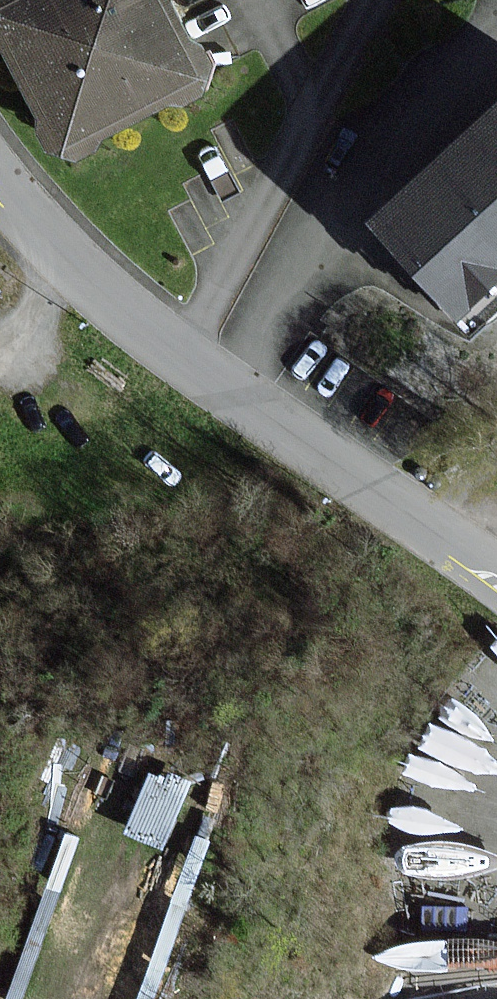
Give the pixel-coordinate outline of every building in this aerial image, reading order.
[(60,151),(205,77),(165,0),(12,0),(0,6),(0,34),(60,151)] [(458,318),(496,283),(496,112),(373,224),(458,318)]
